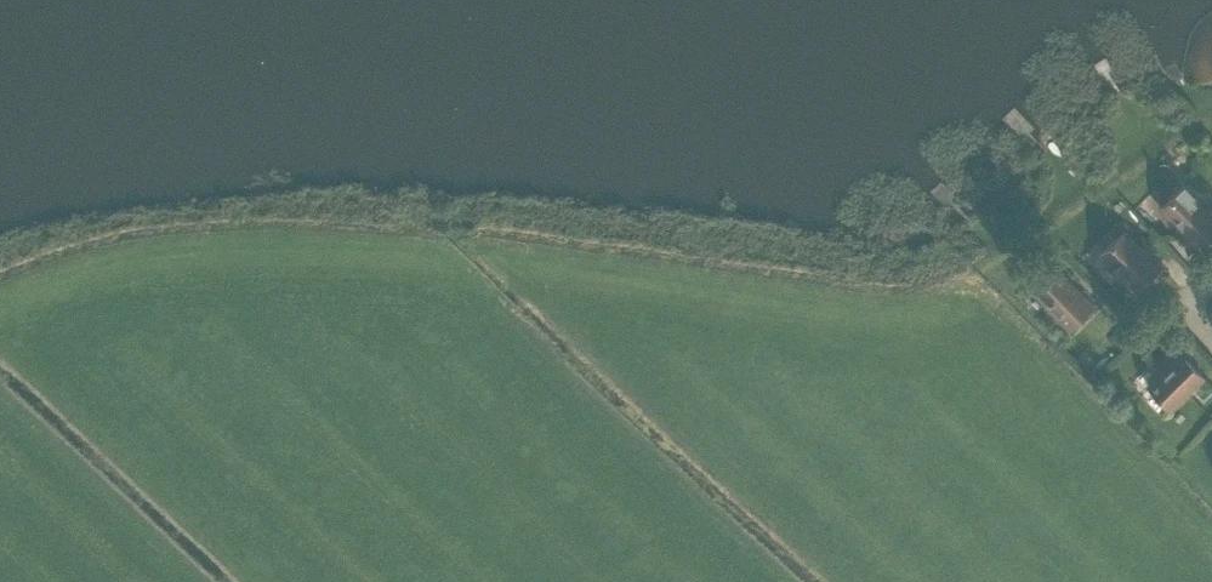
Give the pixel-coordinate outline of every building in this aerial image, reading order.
[(1096,63),(1107,81),(1118,74),(1107,57),(1096,63)] [(1161,207),(1197,244),(1211,229),(1211,216),(1183,186),(1161,207)] [(1123,231),(1101,252),(1137,289),(1159,267),(1123,231)] [(1071,327),(1092,305),(1057,269),(1035,291),(1071,327)] [(1149,386),(1170,408),(1203,376),(1182,354),(1177,358),(1173,353),(1158,367),(1163,372),(1149,386)]
